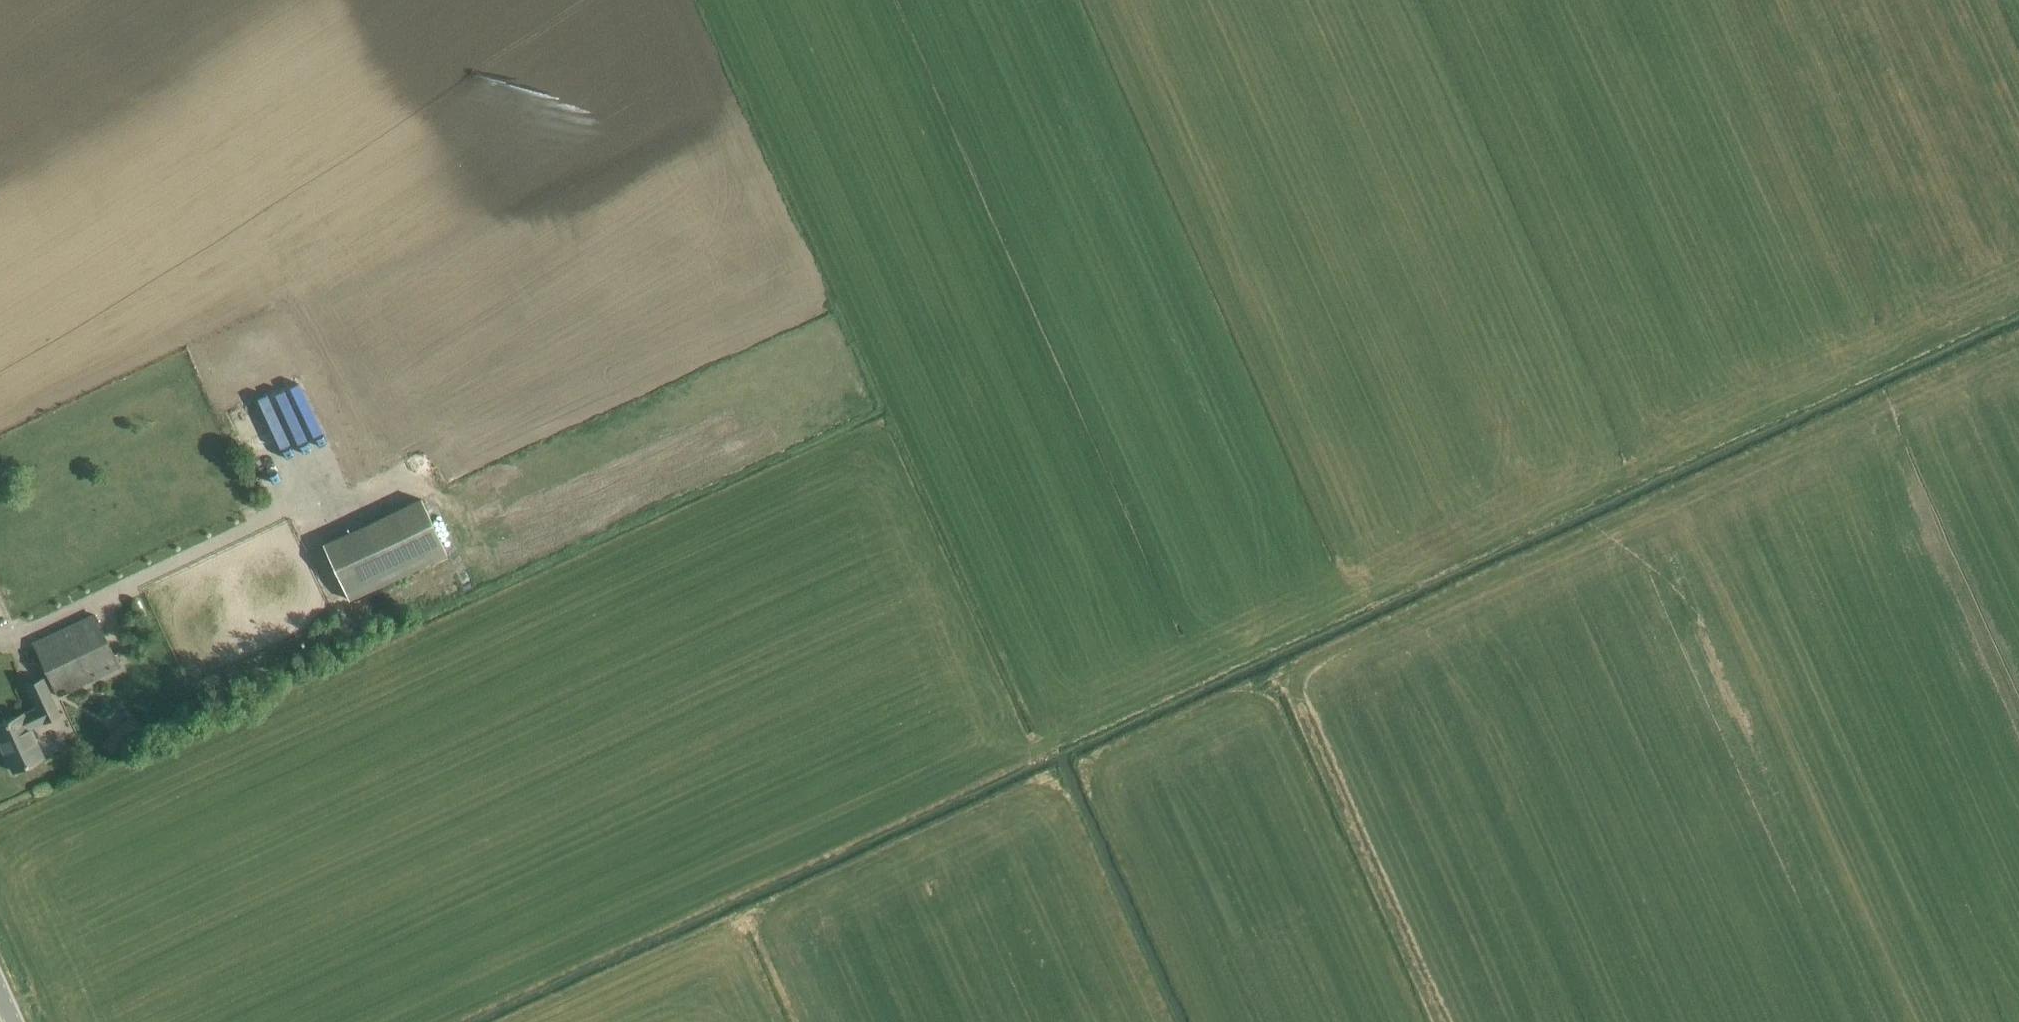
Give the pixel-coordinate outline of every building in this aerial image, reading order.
[(271,420),(274,419),(281,439),(301,432),(285,386),(262,394),(271,420)] [(324,545),(349,600),(447,554),(421,499),(324,545)] [(95,612),(33,641),(58,695),(120,667),(95,612)] [(24,713),(0,724),(0,742),(13,771),(44,756),(29,724),(42,718),(44,722),(60,714),(44,678),(27,686),(37,707),(24,713)] [(139,732),(128,719),(111,735),(122,748),(139,732)]
